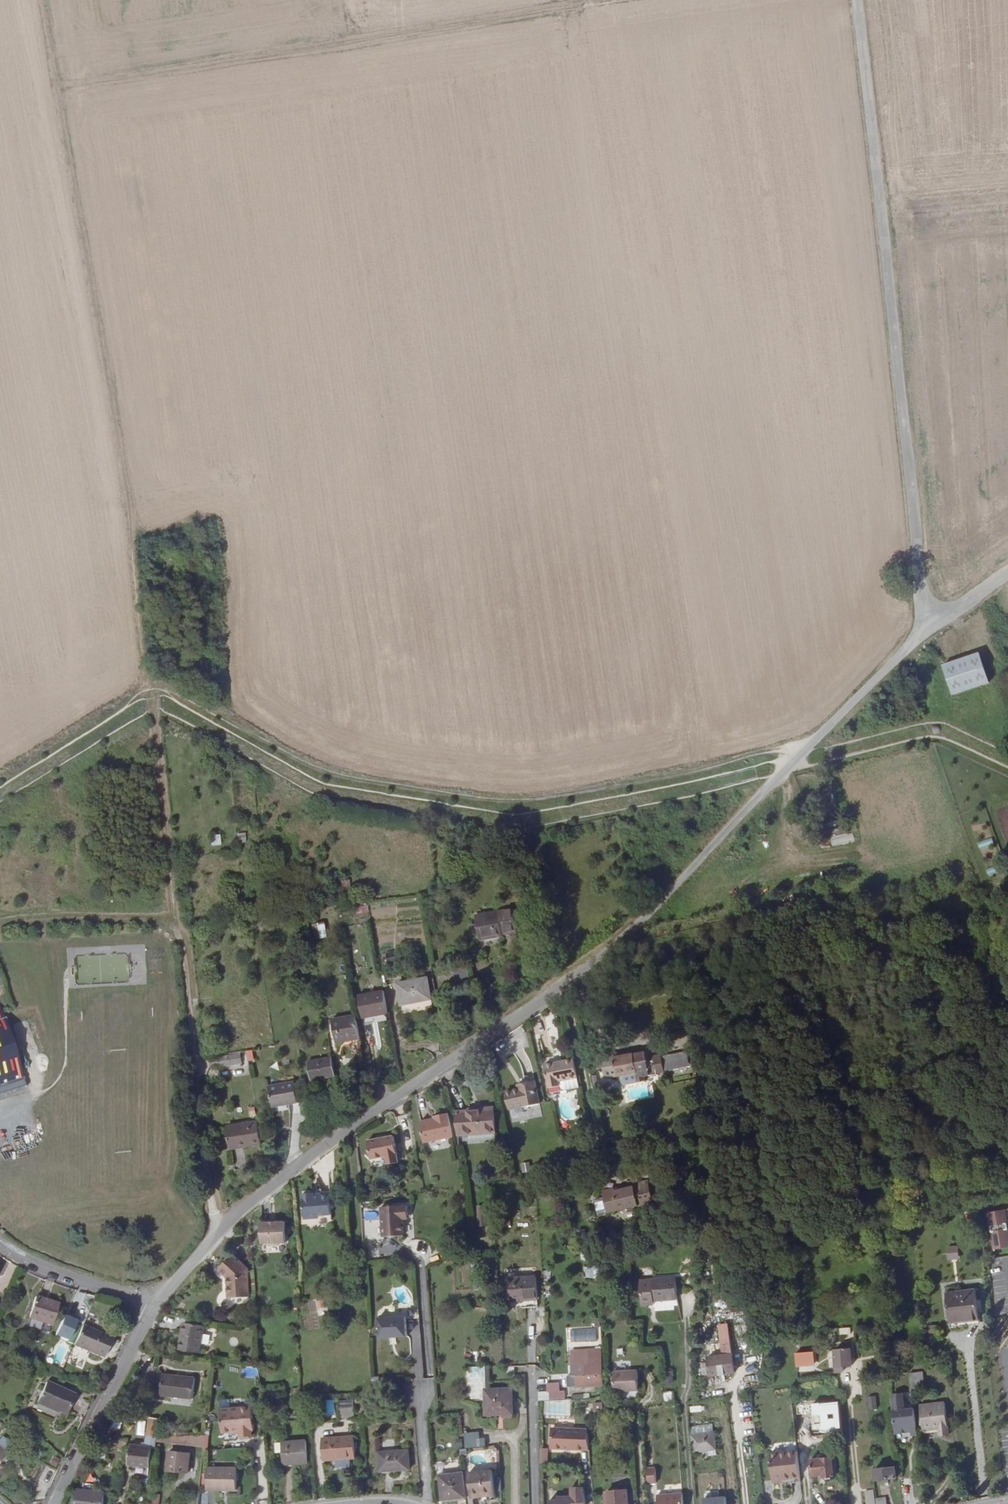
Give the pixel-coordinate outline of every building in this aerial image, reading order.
[(950,664),(959,695),(994,685),(985,653),(950,664)] [(975,839),(989,835),(987,828),(973,832),(975,839)] [(236,834),(237,843),(244,842),(244,833),(236,834)] [(210,846),(219,845),(218,835),(209,836),(210,846)] [(347,880),(339,881),(340,893),(348,893),(347,880)] [(354,915),(366,913),(365,906),(353,908),(354,915)] [(499,932),(510,929),(506,907),(471,914),(476,939),(499,934),(499,932)] [(324,923),(313,925),(316,940),(326,938),(324,923)] [(385,962),(396,960),(395,952),(384,954),(385,962)] [(425,978),(407,982),(411,1003),(429,999),(425,978)] [(411,1003),(407,982),(395,985),(400,1006),(411,1003)] [(364,1019),(389,1014),(385,991),(359,996),(364,1019)] [(3,1002),(0,1003),(0,1091),(27,1083),(8,1019),(3,1002)] [(338,1044),(361,1039),(356,1016),(333,1020),(338,1044)] [(639,1030),(632,1031),(639,1062),(645,1061),(639,1030)] [(639,1062),(632,1031),(625,1033),(609,1036),(614,1057),(631,1053),(633,1063),(639,1062)] [(609,1035),(596,1037),(600,1060),(614,1057),(609,1036),(609,1035)] [(247,1061),(254,1060),(251,1050),(244,1051),(247,1061)] [(664,1071),(689,1068),(687,1052),(662,1055),(664,1071)] [(230,1063),(229,1055),(211,1057),(212,1065),(230,1063)] [(541,1058),(542,1064),(553,1062),(552,1056),(541,1058)] [(575,1076),(571,1058),(562,1060),(565,1078),(575,1076)] [(313,1082),(338,1077),(334,1059),(310,1063),(313,1082)] [(565,1078),(562,1060),(553,1062),(542,1064),(546,1085),(557,1083),(557,1080),(565,1078)] [(557,1083),(558,1087),(561,1088),(565,1089),(577,1086),(575,1076),(565,1078),(557,1080),(557,1083)] [(533,1079),(517,1083),(518,1086),(502,1090),(507,1108),(538,1101),(533,1079)] [(297,1083),(271,1088),(275,1110),(301,1104),(297,1083)] [(491,1108),(477,1110),(482,1133),(495,1130),(491,1108)] [(482,1133),(477,1110),(454,1114),(458,1137),(482,1133)] [(454,1135),(449,1111),(438,1114),(439,1117),(434,1118),(420,1121),(424,1141),(454,1135)] [(261,1143),(258,1121),(239,1123),(241,1144),(242,1144),(243,1146),(261,1143)] [(228,1146),(241,1144),(239,1123),(225,1125),(228,1146)] [(393,1135),(389,1136),(393,1162),(398,1162),(393,1135)] [(393,1162),(389,1136),(368,1140),(371,1158),(386,1156),(388,1164),(393,1162)] [(239,1149),(223,1152),(225,1162),(233,1161),(234,1171),(241,1170),(239,1149)] [(528,1162),(520,1164),(522,1173),(531,1171),(528,1162)] [(617,1185),(604,1187),(605,1189),(595,1190),(596,1205),(606,1204),(607,1210),(637,1204),(635,1184),(617,1185)] [(331,1218),(329,1194),(321,1195),(314,1196),(314,1194),(302,1195),(304,1217),(307,1219),(308,1224),(317,1223),(319,1219),(331,1218)] [(1003,1203),(987,1206),(993,1243),(1007,1240),(1007,1234),(1005,1217),(1007,1217),(1007,1207),(1004,1208),(1003,1203)] [(381,1209),(383,1239),(404,1238),(403,1221),(403,1218),(408,1217),(407,1207),(381,1209)] [(268,1223),(259,1223),(260,1243),(265,1242),(269,1245),(276,1245),(279,1241),(284,1241),(283,1222),(274,1222),(268,1223)] [(948,1261),(959,1259),(957,1246),(945,1248),(948,1261)] [(225,1298),(240,1297),(240,1275),(239,1263),(230,1254),(217,1269),(225,1276),(225,1298)] [(583,1268),(585,1279),(598,1277),(596,1266),(583,1268)] [(641,1268),(640,1277),(651,1277),(651,1269),(641,1268)] [(674,1275),(654,1277),(656,1299),(676,1297),(674,1275)] [(508,1278),(510,1300),(536,1298),(535,1277),(508,1278)] [(473,1288),(484,1287),(484,1278),(472,1278),(473,1288)] [(958,1290),(961,1318),(978,1316),(975,1288),(958,1290)] [(949,1319),(961,1318),(958,1290),(946,1291),(949,1319)] [(34,1298),(26,1318),(49,1327),(56,1307),(34,1298)] [(326,1309),(324,1300),(310,1302),(311,1306),(314,1306),(315,1311),(326,1309)] [(405,1319),(405,1320),(418,1320),(418,1307),(405,1307),(405,1319)] [(58,1316),(52,1338),(66,1343),(73,1320),(58,1316)] [(405,1320),(405,1319),(378,1320),(378,1339),(405,1338),(405,1320)] [(207,1326),(186,1321),(179,1347),(200,1352),(207,1326)] [(112,1334),(127,1339),(130,1330),(114,1325),(112,1334)] [(77,1347),(108,1357),(114,1337),(84,1327),(77,1347)] [(730,1343),(722,1344),(723,1356),(707,1358),(709,1375),(726,1373),(726,1369),(733,1368),(730,1343)] [(850,1364),(848,1347),(822,1348),(823,1365),(834,1365),(834,1366),(846,1365),(846,1364),(850,1364)] [(567,1388),(602,1386),(602,1370),(601,1350),(571,1351),(572,1377),(566,1377),(567,1388)] [(812,1366),(811,1355),(794,1356),(795,1368),(812,1366)] [(296,1365),(287,1365),(287,1374),(297,1373),(296,1365)] [(637,1368),(613,1369),(613,1389),(637,1389),(637,1368)] [(665,1370),(665,1382),(672,1383),(673,1371),(665,1370)] [(911,1388),(923,1387),(923,1372),(910,1372),(911,1388)] [(195,1377),(168,1374),(164,1394),(193,1398),(195,1377)] [(480,1375),(468,1376),(470,1397),(481,1397),(480,1375)] [(58,1410),(63,1413),(72,1395),(43,1381),(34,1402),(57,1412),(58,1410)] [(489,1390),(490,1412),(502,1412),(502,1414),(510,1413),(509,1389),(489,1390)] [(563,1398),(563,1390),(537,1392),(538,1400),(563,1398)] [(668,1403),(674,1402),(672,1391),(662,1392),(663,1404),(668,1403)] [(904,1409),(902,1393),(892,1395),(896,1430),(910,1429),(908,1411),(897,1412),(897,1410),(904,1409)] [(868,1410),(876,1409),(876,1397),(868,1397),(868,1410)] [(238,1424),(250,1424),(250,1422),(253,1422),(251,1399),(218,1401),(220,1424),(238,1424)] [(570,1399),(544,1400),(544,1415),(570,1415),(570,1399)] [(327,1415),(334,1414),(333,1400),(326,1401),(327,1415)] [(336,1402),(336,1422),(352,1421),(351,1401),(336,1402)] [(602,1401),(592,1402),(592,1411),(602,1410),(602,1401)] [(839,1403),(814,1403),(814,1411),(839,1412),(839,1403)] [(655,1405),(643,1407),(644,1420),(660,1418),(660,1413),(656,1413),(655,1405)] [(146,1434),(158,1435),(161,1416),(149,1415),(146,1434)] [(948,1419),(922,1422),(925,1447),(942,1445),(943,1452),(952,1451),(948,1419)] [(570,1448),(589,1447),(587,1427),(569,1428),(570,1448)] [(808,1454),(805,1427),(798,1428),(800,1454),(808,1454)] [(550,1449),(570,1448),(569,1428),(549,1429),(550,1449)] [(711,1431),(714,1449),(725,1448),(722,1430),(711,1431)] [(482,1431),(464,1432),(464,1446),(482,1446),(482,1431)] [(693,1452),(714,1449),(711,1431),(691,1434),(693,1452)] [(351,1440),(320,1442),(322,1464),(353,1461),(351,1440)] [(151,1445),(131,1442),(128,1463),(149,1465),(151,1445)] [(174,1454),(175,1443),(166,1442),(163,1472),(190,1475),(192,1456),(174,1454)] [(305,1443),(281,1444),(282,1466),(306,1465),(305,1443)] [(772,1479),(799,1476),(797,1450),(769,1453),(772,1479)] [(409,1472),(408,1454),(377,1455),(378,1475),(409,1472)] [(832,1458),(831,1454),(818,1455),(820,1464),(810,1466),(811,1474),(821,1473),(821,1477),(834,1475),(834,1468),(836,1468),(835,1458),(832,1458)] [(52,1457),(48,1464),(55,1468),(59,1461),(52,1457)] [(87,1465),(104,1466),(107,1458),(88,1457),(87,1465)] [(894,1476),(893,1465),(874,1467),(875,1478),(894,1476)] [(235,1496),(237,1474),(208,1470),(205,1492),(235,1496)] [(469,1475),(473,1499),(481,1497),(482,1502),(492,1501),(492,1497),(496,1497),(492,1471),(469,1475)] [(446,1501),(467,1498),(462,1476),(441,1479),(446,1501)] [(574,1503),(573,1485),(568,1485),(568,1493),(558,1494),(558,1497),(551,1498),(551,1503),(568,1503),(569,1502),(572,1503),(573,1503),(574,1503)] [(573,1485),(574,1503),(581,1503),(580,1485),(573,1485)] [(103,1490),(77,1488),(76,1503),(102,1503),(103,1490)] [(872,1488),(864,1489),(866,1503),(874,1503),(872,1488)] [(633,1489),(605,1492),(606,1503),(634,1503),(634,1499),(633,1489)] [(681,1493),(656,1495),(657,1503),(682,1503),(681,1493)] [(150,1503),(158,1503),(159,1496),(151,1495),(150,1503)]
